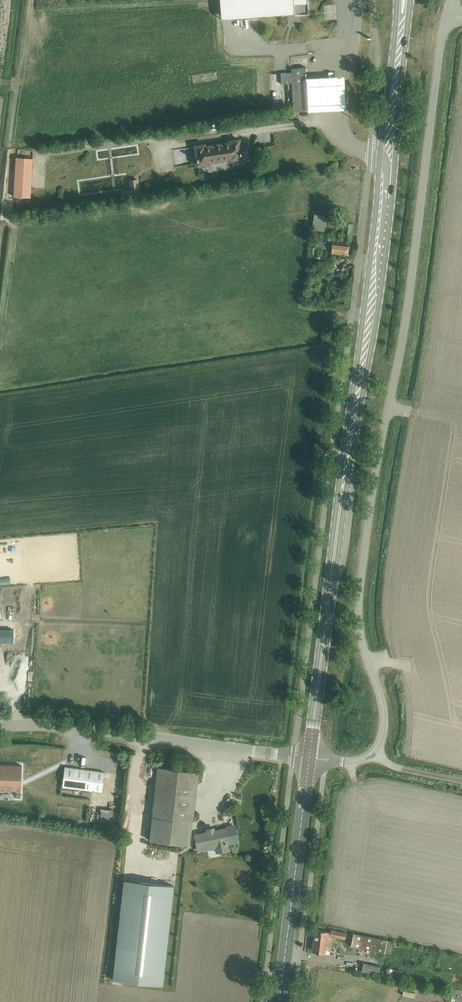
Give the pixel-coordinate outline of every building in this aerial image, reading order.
[(234,19),(251,18),(294,14),(300,14),(307,14),(306,0),(232,0),(234,19)] [(225,53),(226,60),(249,57),(249,51),(225,53)] [(281,84),(292,84),(293,112),(308,111),(305,67),(291,69),(291,72),(280,73),(281,84)] [(347,68),(307,69),(308,106),(349,104),(347,68)] [(230,141),(231,143),(205,147),(204,144),(195,146),(197,165),(209,164),(209,162),(230,159),(232,160),(242,159),(240,140),(230,141)] [(32,158),(15,156),(13,196),(30,197),(32,158)] [(139,188),(122,190),(123,197),(140,195),(139,188)] [(323,231),(326,216),(314,214),(312,230),(323,231)] [(343,240),(351,241),(353,224),(345,223),(343,240)] [(350,245),(329,242),(329,241),(317,240),(316,246),(313,246),(313,252),(321,254),(322,248),(331,249),(332,253),(348,256),(350,245)] [(13,642),(13,629),(0,629),(0,642),(13,642)] [(13,790),(14,781),(21,781),(21,765),(0,765),(0,790),(13,790)] [(104,772),(64,767),(61,787),(101,792),(104,772)] [(159,768),(150,841),(190,846),(199,773),(159,768)] [(236,841),(233,827),(194,835),(197,851),(215,847),(216,853),(228,850),(226,843),(236,841)] [(124,880),(113,980),(162,986),(174,886),(124,880)] [(329,954),(332,937),(345,939),(346,933),(330,930),(330,932),(314,930),(311,952),(329,954)] [(350,946),(384,953),(387,940),(353,933),(350,946)] [(362,963),(361,971),(378,975),(380,967),(362,963)]
